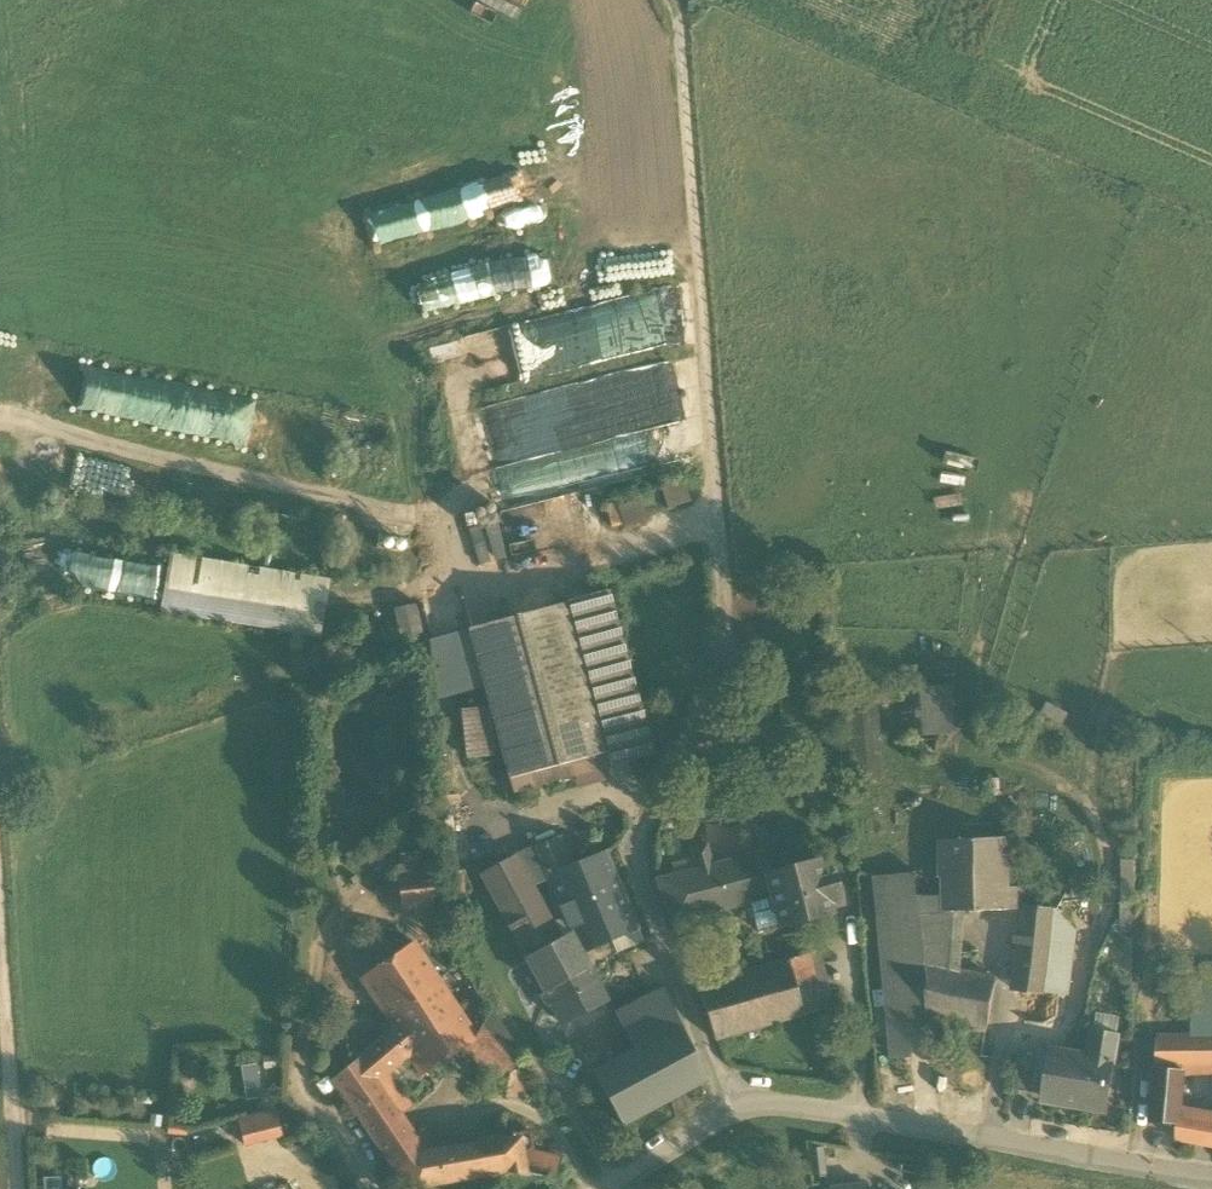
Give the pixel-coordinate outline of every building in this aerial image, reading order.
[(602,242),(414,274),(419,307),(607,275),(602,242)] [(664,288),(453,339),(466,393),(667,345),(664,288)] [(663,362),(471,408),(486,470),(678,423),(663,362)] [(294,408),(114,369),(104,415),(285,454),(294,408)] [(678,423),(486,470),(497,513),(682,468),(678,423)] [(612,528),(690,500),(683,479),(605,507),(612,528)] [(152,597),(157,565),(65,550),(59,582),(152,597)] [(329,579),(169,552),(160,606),(159,613),(318,640),(329,579)] [(606,591),(468,628),(483,682),(512,792),(651,754),(606,591)] [(428,697),(483,682),(468,628),(422,640),(428,697)] [(952,685),(901,687),(902,716),(906,716),(907,738),(954,736),(952,685)] [(875,696),(840,700),(848,786),(883,783),(875,696)] [(1069,714),(1048,702),(1037,721),(1059,733),(1069,714)] [(460,709),(465,758),(494,755),(489,706),(460,709)] [(945,903),(945,912),(966,911),(1025,910),(1025,905),(1026,905),(1026,887),(1008,888),(1007,837),(941,840),(942,878),(944,878),(945,903)] [(549,880),(571,932),(580,953),(610,940),(638,928),(606,852),(571,866),(560,838),(536,848),(549,880)] [(691,849),(696,868),(710,865),(705,845),(691,849)] [(536,847),(515,857),(532,887),(549,880),(536,848),(536,847)] [(780,856),(784,870),(806,864),(803,850),(780,856)] [(761,851),(710,865),(696,868),(655,879),(671,924),(748,904),(770,898),(771,898),(765,875),(766,874),(761,851)] [(561,938),(532,887),(515,857),(480,876),(525,957),(561,938)] [(1134,934),(1136,860),(1122,860),(1120,933),(1134,934)] [(830,913),(828,907),(821,881),(816,861),(806,864),(784,870),(766,874),(765,875),(771,898),(770,898),(777,926),(777,928),(778,927),(830,913)] [(398,868),(403,907),(413,906),(432,904),(427,865),(398,868)] [(930,1026),(929,1016),(924,963),(917,893),(915,871),(870,875),(888,1060),(911,1057),(907,1029),(930,1026)] [(833,878),(821,881),(828,907),(840,904),(833,878)] [(933,895),(917,893),(924,963),(926,965),(960,972),(966,911),(945,912),(945,903),(932,901),(933,895)] [(777,926),(770,898),(748,904),(755,932),(777,926)] [(432,904),(413,906),(414,921),(433,919),(432,904)] [(1014,989),(1044,993),(1054,914),(1054,913),(1055,909),(1054,908),(1026,905),(1025,905),(1025,910),(1014,989)] [(1044,993),(1068,996),(1075,937),(1054,914),(1044,993)] [(644,941),(638,928),(610,940),(616,954),(644,941)] [(606,1000),(580,953),(571,932),(561,938),(525,957),(561,1023),(606,1000)] [(361,979),(394,1029),(410,1053),(408,1055),(421,1075),(461,1049),(477,1039),(476,1037),(414,943),(361,979)] [(819,952),(788,961),(803,1015),(833,1007),(819,952)] [(697,986),(715,1041),(804,1016),(803,1015),(788,961),(697,986)] [(926,965),(924,963),(929,1016),(989,1030),(999,979),(960,972),(926,965)] [(1211,1037),(1211,985),(1191,985),(1192,1037),(1195,1037),(1211,1037)] [(615,1012),(634,1050),(679,1025),(663,987),(615,1012)] [(507,1083),(509,1072),(477,1049),(489,1031),(520,1054),(490,1013),(476,1037),(477,1039),(461,1049),(507,1083)] [(1098,1013),(1094,1034),(1112,1037),(1116,1016),(1098,1013)] [(706,1080),(679,1025),(634,1050),(592,1072),(622,1126),(706,1080)] [(333,1078),(377,1143),(403,1123),(398,1116),(375,1083),(387,1072),(408,1055),(410,1053),(394,1029),(333,1078)] [(509,1072),(512,1073),(513,1070),(520,1054),(489,1031),(477,1049),(509,1072)] [(1092,1034),(1088,1058),(1108,1062),(1112,1037),(1094,1034),(1092,1034)] [(1157,1037),(1155,1068),(1182,1070),(1183,1054),(1194,1055),(1195,1037),(1192,1037),(1157,1037)] [(1182,1073),(1211,1073),(1211,1037),(1195,1037),(1194,1055),(1183,1054),(1182,1070),(1182,1073)] [(1040,1058),(1034,1093),(1045,1095),(1053,1053),(1038,1050),(1036,1058),(1040,1058)] [(1105,1082),(1108,1062),(1088,1058),(1053,1053),(1045,1095),(1045,1100),(1104,1109),(1108,1087),(1109,1087),(1110,1083),(1105,1082)] [(281,1068),(280,1055),(262,1056),(263,1069),(281,1068)] [(1014,1090),(1034,1093),(1040,1058),(1036,1058),(1019,1055),(1014,1090)] [(256,1064),(239,1066),(244,1101),(260,1099),(256,1064)] [(1182,1070),(1155,1068),(1150,1121),(1178,1123),(1177,1139),(1198,1142),(1202,1119),(1179,1114),(1180,1106),(1182,1073),(1182,1070)] [(505,1097),(523,1100),(528,1073),(513,1070),(512,1073),(509,1072),(507,1083),(505,1097)] [(411,1107),(387,1072),(375,1083),(398,1116),(411,1107)] [(1202,1119),(1211,1121),(1211,1112),(1180,1106),(1179,1114),(1202,1119)] [(282,1136),(275,1108),(237,1117),(244,1146),(282,1136)] [(1202,1119),(1198,1142),(1211,1145),(1211,1121),(1202,1119)] [(413,1139),(403,1123),(377,1143),(388,1158),(413,1139)] [(426,1131),(413,1139),(422,1153),(439,1151),(426,1131)] [(422,1153),(413,1139),(388,1158),(409,1188),(506,1171),(525,1174),(521,1151),(519,1140),(439,1151),(422,1153)] [(825,1174),(822,1147),(806,1149),(809,1176),(825,1174)] [(561,1158),(521,1151),(525,1174),(557,1181),(561,1158)] [(42,1177),(42,1188),(62,1188),(61,1176),(42,1177)]
